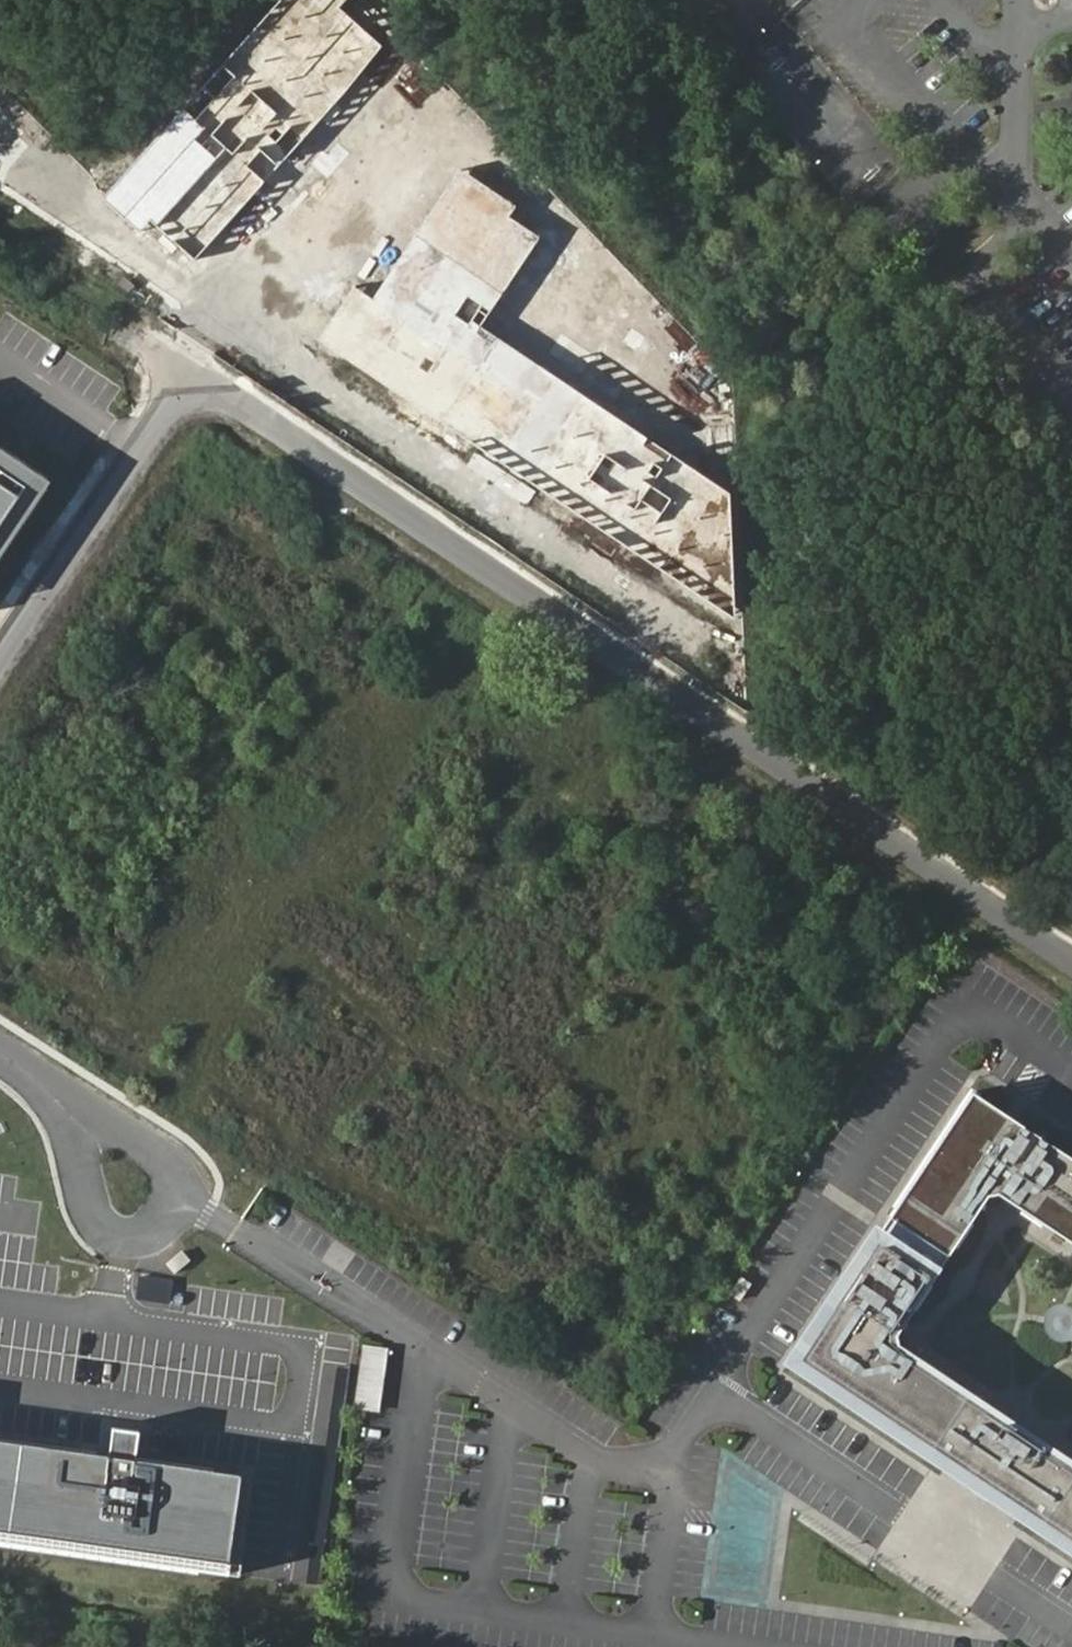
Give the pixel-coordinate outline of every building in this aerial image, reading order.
[(60,483),(0,444),(0,574),(60,483)] [(974,1094),(892,1218),(895,1220),(881,1240),(878,1238),(796,1363),(912,1439),(913,1436),(934,1450),(932,1452),(951,1465),(956,1458),(993,1482),(1029,1506),(1025,1514),(1044,1526),(1045,1524),(1066,1537),(1064,1540),(1071,1545),(1071,1463),(1025,1432),(891,1343),(993,1188),(1071,1241),(1071,1159),(974,1094)] [(743,1303),(754,1286),(743,1278),(732,1296),(743,1303)] [(1046,1328),(1049,1334),(1054,1338),(1060,1340),(1066,1340),(1071,1338),(1071,1304),(1070,1304),(1064,1302),(1058,1303),(1053,1306),(1048,1310),(1045,1316),(1045,1319),(1045,1322),(1046,1328)] [(383,1411),(388,1347),(362,1345),(357,1409),(383,1411)] [(0,1438),(0,1543),(229,1574),(243,1473),(0,1438)]
